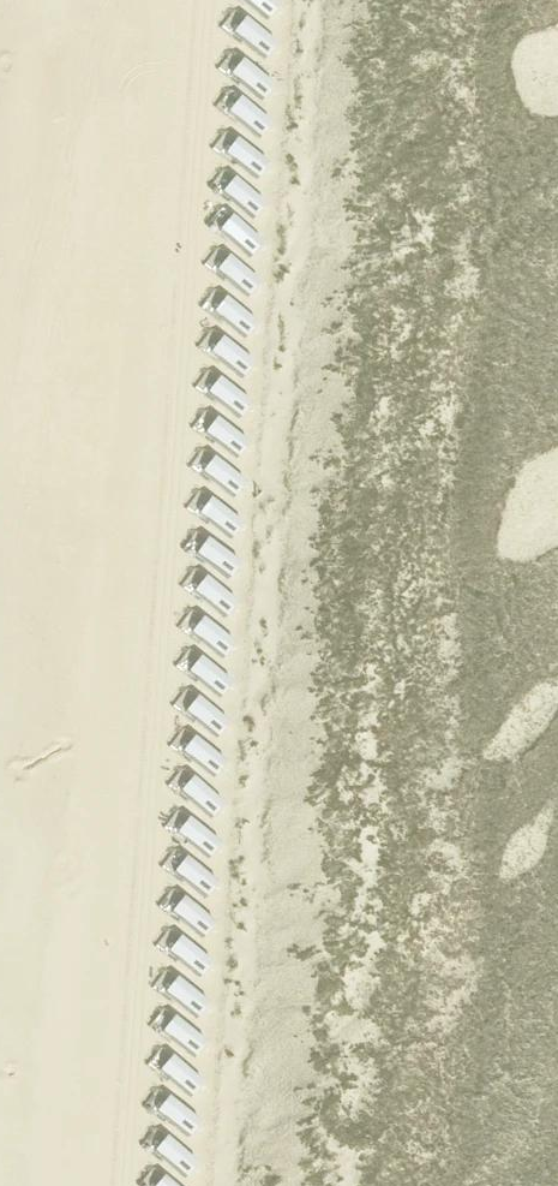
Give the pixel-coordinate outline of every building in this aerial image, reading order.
[(282,0),(254,0),(250,9),(289,25),(297,6),(282,0)] [(294,49),(255,33),(247,51),(286,67),(294,49)] [(290,89),(251,73),(244,91),(283,107),(290,89)] [(288,129),(249,113),(242,132),(281,147),(288,129)] [(286,169),(247,153),(239,172),(278,187),(286,169)] [(284,206),(245,190),(237,209),(276,225),(284,206)] [(280,247),(241,231),(233,250),(272,266),(280,247)] [(277,286),(238,270),(230,289),(269,305),(277,286)] [(274,335),(235,319),(227,338),(266,354),(274,335)] [(272,369),(233,353),(225,372),(264,388),(272,369)] [(269,410),(230,394),(222,412),(261,428),(269,410)] [(265,448),(226,432),(218,451),(257,467),(265,448)] [(262,487),(223,471),(216,490),(255,506),(262,487)] [(261,527),(221,512),(214,530),(253,546),(261,527)] [(258,570),(218,554),(211,572),(250,588),(258,570)] [(257,606),(218,590),(210,609),(249,624),(257,606)] [(251,644),(212,628),(205,647),(244,663),(251,644)] [(249,685),(209,669),(202,688),(241,704),(249,685)] [(245,725),(206,709),(199,728),(238,744),(245,725)] [(242,767),(203,751),(196,770),(235,786),(242,767)] [(240,810),(200,794),(193,812),(232,828),(240,810)] [(237,854),(197,838),(190,856),(229,872),(237,854)] [(234,888),(195,872),(187,891),(226,907),(234,888)] [(231,926),(192,910),(185,929),(224,945),(231,926)] [(229,964),(190,948),(183,966),(222,982),(229,964)] [(226,1006),(187,990),(179,1008),(218,1024),(226,1006)] [(224,1043),(184,1027),(177,1046),(216,1062),(224,1043)] [(220,1088),(181,1072),(174,1091),(213,1106),(220,1088)] [(218,1126),(179,1110),(171,1128),(210,1144),(218,1126)] [(152,1153),(184,1177),(196,1162),(164,1138),(152,1153)] [(161,1176),(153,1185),(174,1185),(161,1176)]
